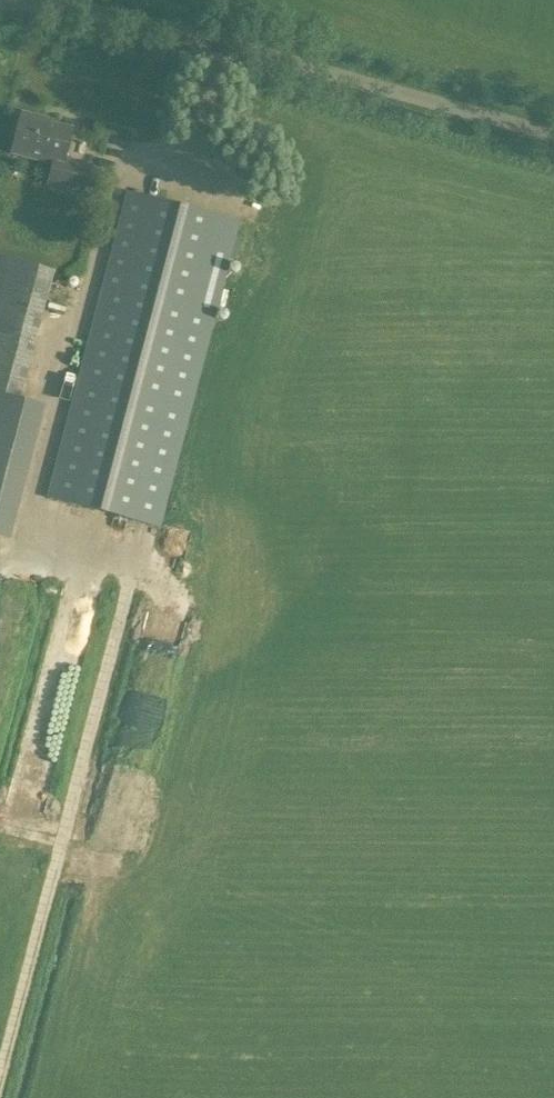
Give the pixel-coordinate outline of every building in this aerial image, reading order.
[(64,160),(73,129),(21,114),(10,155),(53,166),(47,187),(83,197),(91,168),(64,160)] [(161,529),(241,222),(127,192),(47,499),(161,529)] [(54,272),(1,257),(0,260),(0,397),(20,402),(54,272)] [(20,402),(0,397),(0,490),(23,403),(20,402)]
